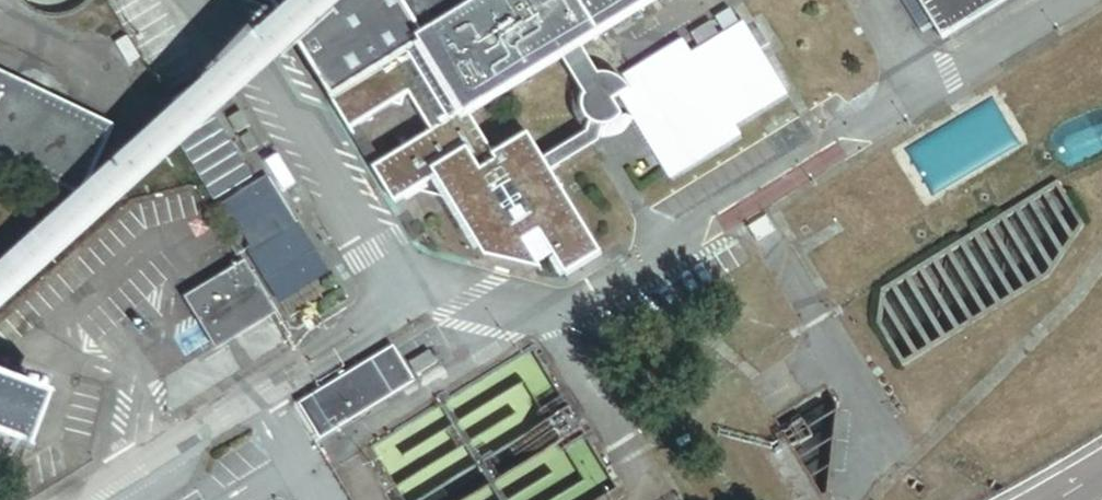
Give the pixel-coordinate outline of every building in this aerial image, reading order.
[(15,6),(20,10),(28,15),(38,19),(46,20),(55,20),(63,19),(71,15),(78,11),(84,6),(89,0),(10,0),(15,6)] [(277,17),(295,47),(327,100),(420,43),(463,113),(553,58),(574,45),(648,0),(266,0),(277,17)] [(923,39),(935,31),(943,44),(1013,0),(899,0),(923,39)] [(676,42),(613,80),(619,85),(624,92),(615,97),(665,180),(734,137),(729,128),(781,96),(737,23),(685,55),(676,42)] [(463,113),(420,43),(327,100),(344,132),(403,97),(426,134),(367,169),(389,205),(430,180),(479,260),(537,274),(519,246),(534,236),(560,277),(596,256),(567,208),(545,172),(538,161),(522,136),(489,157),(463,113)] [(574,45),(553,58),(573,88),(578,96),(577,100),(576,106),(579,119),(583,123),(595,127),(603,128),(610,124),(616,117),(617,116),(607,102),(615,97),(624,92),(619,85),(613,80),(609,78),(604,76),(593,76),(574,45)] [(0,75),(0,160),(75,196),(108,126),(0,75)] [(581,136),(538,161),(545,172),(593,144),(594,141),(614,137),(620,133),(627,123),(628,121),(616,117),(610,124),(603,128),(595,127),(583,123),(579,119),(576,106),(577,100),(578,96),(573,88),(568,99),(567,109),(569,120),(574,127),(581,136)] [(167,135),(208,201),(247,178),(204,111),(167,135)] [(245,134),(234,140),(243,155),(253,148),(245,134)] [(272,168),(209,208),(222,229),(260,207),(280,195),(286,191),(272,168)] [(1080,223),(1054,180),(873,290),(874,326),(899,368),(1046,279),(1080,223)] [(280,195),(260,207),(263,211),(276,231),(279,236),(298,224),(280,195)] [(263,211),(239,226),(251,247),(276,231),(263,211)] [(265,278),(316,248),(301,223),(298,224),(279,236),(250,254),(265,278)] [(330,272),(316,248),(265,278),(280,302),(330,272)] [(237,269),(187,300),(212,344),(264,312),(237,269)] [(369,447),(401,499),(591,499),(612,487),(528,350),(369,447)] [(390,352),(343,381),(361,410),(408,381),(390,352)] [(34,446),(53,394),(0,375),(0,434),(34,446)] [(343,381),(313,399),(331,428),(361,410),(343,381)]
